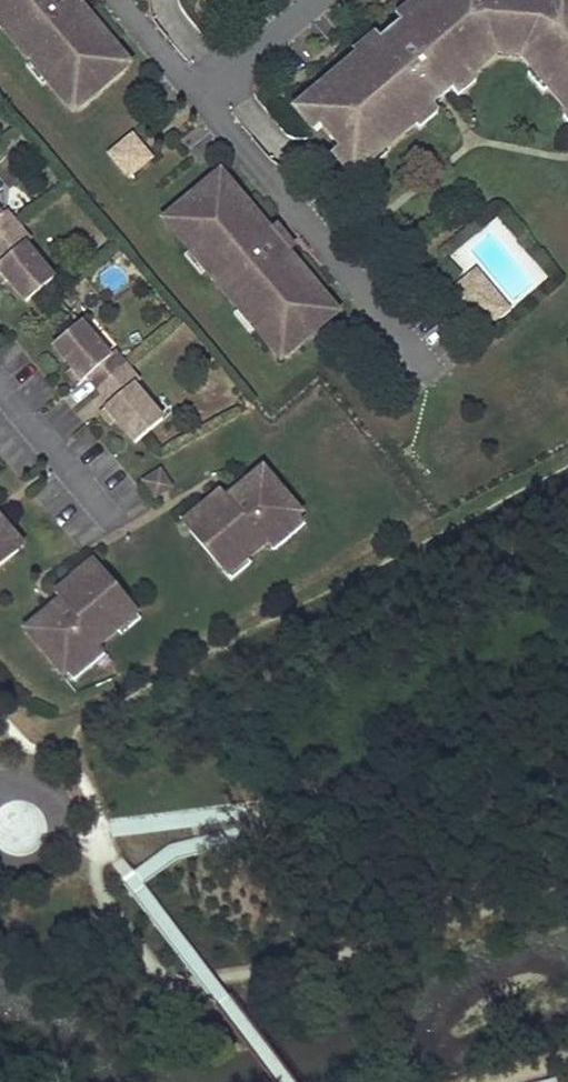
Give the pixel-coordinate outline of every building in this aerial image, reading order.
[(128,68),(107,44),(104,47),(97,38),(100,35),(78,8),(84,3),(81,0),(0,0),(0,27),(40,74),(43,71),(50,80),(47,83),(63,102),(79,89),(87,99),(128,68)] [(412,15),(410,12),(397,23),(399,26),(378,43),(376,40),(363,51),(366,54),(357,62),(359,64),(324,93),(327,97),(318,105),(313,99),(298,111),(315,132),(320,128),(339,150),(334,155),(352,176),(367,164),(362,157),(371,149),(375,153),(398,134),(400,136),(423,117),(420,114),(435,102),(432,98),(440,91),(443,95),(458,82),(460,85),(495,56),(492,52),(498,46),(518,48),(524,54),(519,58),(532,72),(535,70),(541,78),(539,80),(567,116),(567,0),(430,0),(412,15)] [(72,112),(87,99),(79,89),(63,102),(72,112)] [(148,160),(131,139),(110,156),(127,177),(148,160)] [(295,347),(335,315),(315,291),(311,294),(304,285),(308,282),(285,255),(291,250),(277,233),(271,238),(247,210),(244,213),(237,204),(240,201),(219,177),(180,210),(188,220),(173,232),(190,252),(193,250),(200,258),(197,261),(247,321),(251,318),(258,327),(254,330),(271,349),(286,336),(295,347)] [(188,220),(180,210),(165,222),(173,232),(188,220)] [(0,218),(0,243),(17,229),(5,214),(0,219),(0,218)] [(24,247),(29,243),(17,229),(0,243),(0,265),(0,274),(7,281),(25,303),(52,281),(24,247)] [(466,280),(497,317),(505,310),(474,274),(466,280)] [(447,296),(478,333),(497,317),(466,280),(447,296)] [(109,359),(81,325),(53,348),(71,370),(82,382),(86,378),(98,393),(126,369),(114,355),(109,359)] [(280,359),(295,347),(286,336),(271,349),(280,359)] [(161,422),(133,388),(138,384),(126,369),(98,393),(109,406),(105,410),(115,423),(134,445),(161,422)] [(82,382),(71,370),(66,374),(77,387),(82,382)] [(110,427),(115,423),(105,410),(100,414),(110,427)] [(246,525),(225,501),(219,494),(200,511),(194,517),(198,522),(187,532),(223,572),(235,562),(239,567),(299,514),(260,470),(235,492),(256,516),(246,525)] [(169,488),(159,473),(144,483),(154,498),(169,488)] [(256,516),(235,492),(225,501),(246,525),(256,516)] [(198,522),(194,517),(200,511),(196,506),(178,522),(187,532),(198,522)] [(17,551),(22,547),(0,522),(0,531),(17,551)] [(17,551),(0,531),(0,566),(17,551)] [(96,570),(88,560),(69,576),(73,580),(80,575),(85,580),(96,570)] [(239,567),(235,562),(223,572),(228,577),(239,567)] [(131,612),(96,570),(85,580),(80,575),(73,580),(54,596),(60,603),(81,627),(70,636),(49,612),(24,633),(62,678),(124,627),(119,621),(131,612)] [(81,627),(60,603),(49,612),(70,636),(81,627)] [(135,617),(131,612),(119,621),(124,627),(135,617)]
